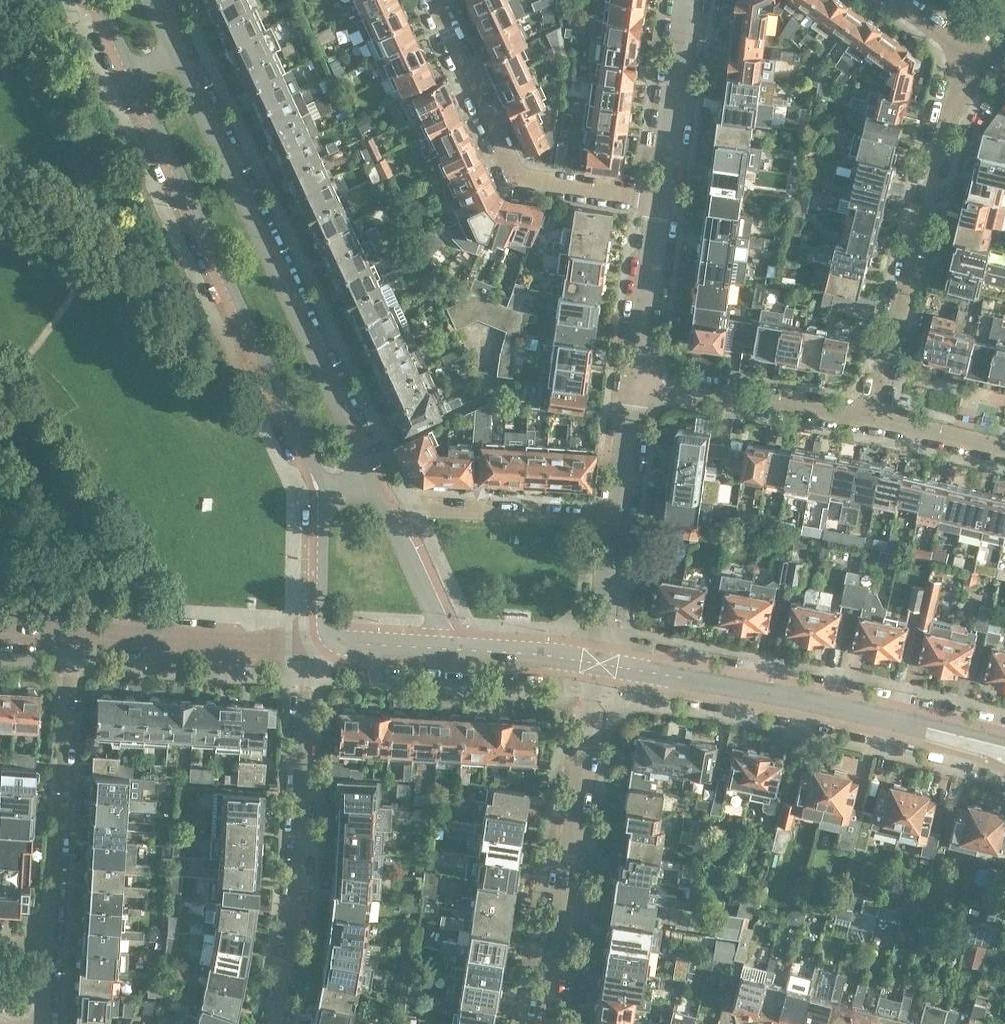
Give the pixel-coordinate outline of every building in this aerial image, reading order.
[(205,3),(212,18),(215,17),(218,23),(252,7),(249,0),(211,0),(205,3)] [(365,14),(395,0),(358,0),(365,14)] [(359,16),(369,36),(406,19),(405,18),(407,15),(405,10),(400,8),(397,0),(395,0),(365,14),(359,16)] [(469,1),(467,4),(470,10),(473,10),(474,12),(501,0),(469,0),(469,1)] [(518,0),(501,0),(474,12),(474,14),(473,17),(475,22),(478,23),(483,32),(515,18),(525,13),(518,0)] [(606,18),(640,23),(643,20),(643,15),(641,12),(643,2),(632,0),(609,0),(606,18)] [(737,7),(760,10),(761,0),(738,0),(737,7)] [(778,5),(781,13),(786,6),(787,4),(782,0),(778,5)] [(786,6),(793,11),(797,5),(807,12),(816,0),(789,0),(787,3),(787,4),(786,6)] [(807,12),(816,19),(812,25),(820,30),(841,0),(840,0),(816,0),(807,12)] [(841,0),(820,30),(827,36),(832,30),(841,36),(858,13),(841,0)] [(781,13),(778,5),(771,4),(770,12),(781,13)] [(252,7),(218,23),(221,29),(218,30),(225,45),(262,28),(256,16),(262,13),(258,5),(252,8),(252,7)] [(552,6),(540,7),(542,23),(554,21),(552,6)] [(738,12),(735,30),(767,34),(770,12),(760,10),(737,7),(736,12),(738,12)] [(858,13),(841,36),(850,43),(836,64),(843,70),(854,54),(875,25),(858,13)] [(790,15),(786,22),(795,29),(799,21),(790,15)] [(594,17),(591,36),(637,43),(638,36),(641,33),(642,28),(639,26),(640,23),(606,18),(594,17)] [(515,18),(483,32),(487,40),(485,43),(487,49),(491,49),(492,52),(497,50),(498,52),(499,53),(499,54),(506,51),(519,46),(526,41),(525,39),(525,37),(528,35),(522,23),(519,25),(515,18)] [(406,19),(369,36),(377,54),(414,38),(411,31),(412,27),(410,22),(407,21),(406,19)] [(794,29),(785,23),(777,35),(789,37),(794,29)] [(267,25),(262,28),(225,45),(232,61),(235,60),(238,66),(272,50),(277,47),(267,25)] [(561,25),(545,32),(555,52),(564,47),(562,34),(561,25)] [(875,25),(854,54),(843,70),(835,80),(845,83),(861,60),(866,54),(875,61),(892,37),(875,25)] [(293,41),(308,34),(305,26),(290,33),(293,41)] [(577,28),(566,26),(565,34),(571,35),(576,35),(577,28)] [(330,30),(314,37),(317,43),(332,35),(330,30)] [(735,30),(733,52),(764,56),(767,34),(735,30)] [(801,40),(808,46),(815,38),(807,32),(801,40)] [(570,55),(571,35),(565,34),(562,34),(564,47),(566,55),(570,55)] [(588,57),(601,59),(634,64),(637,62),(638,57),(636,53),(637,43),(591,36),(590,48),(588,57)] [(892,37),(875,61),(884,67),(880,73),(887,79),(888,77),(890,78),(910,51),(910,50),(892,37)] [(414,38),(377,55),(386,74),(423,58),(423,57),(425,53),(422,48),(418,47),(414,38)] [(809,46),(816,52),(822,44),(815,38),(809,46)] [(290,43),(278,49),(282,56),(293,51),(290,43)] [(499,53),(485,60),(487,70),(490,70),(494,79),(527,65),(519,46),(506,51),(499,54),(499,53)] [(804,52),(773,48),(771,57),(778,58),(782,59),(803,62),(804,52)] [(563,49),(555,53),(559,64),(563,64),(564,54),(563,49)] [(272,50),(238,66),(241,73),(238,74),(245,88),(281,71),(272,50)] [(880,91),(880,93),(908,100),(916,69),(914,68),(917,56),(910,51),(890,78),(894,81),(891,90),(882,86),(879,91),(880,91)] [(733,52),(729,74),(775,80),(778,58),(764,56),(733,52)] [(335,53),(327,56),(335,74),(345,69),(339,57),(337,58),(335,53)] [(570,55),(566,55),(564,63),(563,74),(572,75),(574,56),(570,55)] [(423,58),(391,72),(401,94),(428,81),(428,80),(433,78),(429,69),(430,65),(428,61),(424,59),(423,58)] [(587,78),(598,80),(632,85),(633,77),(635,75),(636,69),(634,66),(634,64),(601,59),(598,75),(587,73),(587,78)] [(281,71),(245,88),(245,89),(248,88),(251,93),(248,95),(248,96),(249,95),(255,107),(291,91),(285,79),(301,72),(297,64),(282,71),(281,71)] [(527,65),(494,79),(498,88),(496,91),(499,97),(502,97),(503,99),(536,85),(527,65)] [(822,66),(814,65),(811,84),(819,85),(822,66)] [(346,71),(336,76),(340,83),(350,79),(346,71)] [(560,80),(561,74),(552,78),(554,83),(560,80)] [(729,74),(726,96),(773,102),(774,94),(776,80),(775,80),(729,74)] [(572,78),(562,77),(561,85),(570,86),(572,78)] [(869,89),(879,91),(883,84),(871,77),(869,89)] [(412,95),(420,112),(452,98),(448,90),(450,87),(447,80),(444,80),(443,78),(431,84),(431,85),(412,95)] [(834,82),(821,79),(819,85),(817,95),(830,99),(834,82)] [(596,80),(594,101),(629,106),(630,99),(633,97),(633,90),(631,87),(632,85),(598,80),(596,80)] [(536,85),(503,99),(504,101),(502,103),(505,109),(508,110),(512,118),(512,119),(545,104),(536,85)] [(291,91),(255,107),(262,124),(261,124),(262,125),(265,124),(267,128),(309,109),(325,101),(322,95),(313,99),(313,100),(307,103),(300,88),(291,92),(291,91)] [(861,108),(868,110),(869,110),(904,119),(908,100),(880,93),(871,91),(869,100),(854,96),(851,106),(861,108)] [(386,94),(375,98),(379,106),(389,101),(386,94)] [(774,94),(773,102),(788,104),(789,96),(774,94)] [(720,116),(720,118),(757,123),(772,125),(775,103),(773,102),(726,96),(725,107),(722,106),(721,116),(720,116)] [(452,98),(420,112),(429,132),(461,117),(462,113),(459,107),(456,107),(452,98)] [(325,101),(309,109),(267,128),(270,135),(267,137),(268,139),(269,138),(274,150),(310,134),(319,129),(314,118),(330,110),(325,101)] [(594,101),(590,123),(625,128),(626,120),(630,118),(630,111),(628,108),(629,106),(594,101)] [(545,104),(512,119),(513,120),(511,123),(514,129),(517,129),(527,151),(530,149),(532,152),(538,149),(538,146),(544,143),(551,146),(553,135),(546,134),(535,110),(545,105),(545,104)] [(823,120),(826,111),(815,108),(813,117),(823,120)] [(861,108),(856,131),(898,141),(904,119),(869,110),(868,110),(861,108)] [(571,111),(561,110),(560,118),(570,119),(571,111)] [(1000,111),(999,111),(986,129),(1004,135),(1004,115),(1000,111)] [(368,115),(356,120),(364,138),(370,135),(368,130),(374,127),(368,115)] [(461,117),(429,132),(438,151),(470,137),(466,128),(468,126),(465,119),(462,119),(461,117)] [(720,118),(717,141),(751,145),(754,124),(756,123),(757,123),(720,118)] [(569,121),(560,119),(559,127),(568,128),(569,121)] [(824,124),(813,121),(811,132),(821,135),(824,124)] [(590,123),(587,145),(622,149),(625,147),(626,141),(624,138),(625,128),(590,123)] [(980,152),(1004,158),(1004,135),(986,129),(985,130),(980,152)] [(862,156),(895,163),(896,161),(895,161),(897,152),(895,152),(898,141),(856,131),(852,152),(859,154),(859,155),(862,155),(862,156)] [(310,134),(274,150),(282,165),(281,166),(281,167),(284,165),(286,170),(320,155),(310,134)] [(470,137),(438,151),(447,172),(479,156),(478,155),(480,152),(477,145),(474,145),(470,137)] [(370,139),(365,141),(373,157),(378,154),(370,139)] [(716,152),(714,163),(748,167),(752,168),(756,168),(758,157),(759,146),(751,145),(717,141),(716,152)] [(554,160),(554,164),(564,165),(567,143),(557,142),(554,160)] [(333,143),(324,147),(327,153),(336,149),(333,143)] [(823,146),(812,144),(812,152),(822,153),(823,146)] [(587,145),(584,168),(619,172),(619,171),(622,169),(623,162),(621,160),(622,150),(622,149),(587,145)] [(372,158),(368,147),(360,150),(365,161),(372,158)] [(974,173),(1004,181),(1004,158),(980,152),(974,173)] [(320,155),(286,170),(291,181),(290,185),(292,190),(295,190),(296,192),(330,177),(320,155)] [(479,156),(447,172),(456,190),(489,175),(488,175),(490,172),(487,166),(484,166),(479,156)] [(894,166),(895,163),(862,156),(859,169),(837,163),(835,172),(838,173),(890,185),(892,176),(895,174),(896,169),(894,166)] [(371,159),(361,164),(369,182),(379,178),(371,159)] [(712,176),(711,185),(745,190),(748,167),(714,163),(714,166),(711,168),(710,172),(712,176)] [(382,169),(385,176),(395,172),(392,165),(382,169)] [(838,173),(836,181),(855,186),(852,199),(885,207),(890,185),(838,173)] [(966,195),(1002,204),(1004,192),(1004,181),(974,173),(972,185),(969,184),(967,194),(966,194),(966,195)] [(489,175),(456,190),(462,203),(454,207),(458,215),(488,201),(496,191),(494,187),(496,185),(493,179),(490,178),(489,175)] [(330,177),(296,192),(297,194),(296,197),(298,203),(302,203),(306,213),(340,198),(330,177)] [(390,177),(382,181),(387,193),(396,189),(390,177)] [(436,185),(434,180),(427,184),(430,188),(436,185)] [(374,185),(369,187),(374,200),(380,197),(374,185)] [(711,185),(708,208),(741,213),(745,190),(711,185)] [(488,201),(458,215),(466,234),(483,240),(496,208),(504,198),(503,198),(497,192),(496,191),(488,201)] [(800,193),(797,207),(804,209),(808,194),(800,193)] [(994,225),(1004,227),(1004,224),(1004,204),(1002,204),(966,195),(961,217),(994,225)] [(496,208),(483,240),(493,243),(495,238),(506,239),(520,202),(519,198),(511,197),(509,200),(504,198),(496,208)] [(839,210),(827,207),(825,216),(829,217),(879,230),(885,207),(852,199),(842,197),(839,210)] [(340,198),(306,213),(311,224),(309,227),(312,232),(315,233),(316,235),(350,219),(340,198)] [(520,202),(506,239),(530,242),(541,212),(545,202),(544,202),(543,205),(534,204),(532,200),(525,199),(524,202),(521,202),(520,202)] [(573,210),(570,229),(606,234),(608,225),(611,223),(611,217),(609,214),(609,211),(573,206),(573,210)] [(708,208),(705,230),(751,236),(754,215),(741,213),(708,208)] [(546,209),(540,226),(550,227),(552,214),(552,210),(546,209)] [(829,217),(824,216),(820,228),(843,233),(841,243),(838,242),(838,243),(874,252),(874,250),(877,248),(878,243),(877,241),(879,230),(829,217)] [(794,217),(792,230),(800,232),(802,219),(794,217)] [(961,217),(955,239),(988,247),(994,225),(961,217)] [(350,219),(316,235),(317,238),(316,240),(318,246),(322,247),(326,256),(359,241),(350,219)] [(413,220),(400,226),(405,236),(417,230),(413,220)] [(373,224),(361,229),(365,238),(376,232),(373,224)] [(567,251),(603,256),(604,247),(608,245),(608,239),(606,236),(606,234),(570,229),(562,227),(560,241),(554,241),(553,249),(567,251)] [(701,252),(701,253),(735,258),(749,259),(751,247),(766,249),(767,238),(751,236),(705,230),(703,242),(701,244),(700,248),(701,252)] [(776,231),(776,239),(786,241),(787,233),(776,231)] [(953,262),(985,270),(1004,275),(1004,267),(987,263),(991,248),(988,247),(955,239),(954,243),(955,243),(953,252),(955,252),(953,262)] [(359,241),(326,256),(331,267),(329,270),(332,276),(335,276),(336,278),(369,262),(359,241)] [(788,243),(786,254),(799,257),(800,246),(797,245),(795,245),(788,243)] [(827,254),(825,263),(832,265),(865,273),(867,264),(870,264),(873,255),(874,252),(838,243),(834,255),(827,254)] [(1004,261),(1004,250),(992,249),(991,259),(1004,261)] [(603,257),(603,256),(567,251),(564,273),(600,278),(601,269),(605,266),(605,260),(603,257)] [(699,271),(698,275),(732,280),(743,282),(746,259),(735,258),(701,253),(701,255),(698,257),(697,262),(700,265),(699,271)] [(540,259),(529,258),(528,266),(539,268),(540,259)] [(369,262),(336,278),(337,280),(335,284),(338,288),(341,289),(346,299),(380,285),(398,275),(395,269),(376,277),(369,262)] [(947,285),(964,289),(980,292),(982,283),(983,280),(1004,285),(1004,275),(985,270),(953,262),(947,285)] [(827,287),(836,290),(859,296),(860,295),(865,273),(832,265),(827,287)] [(600,279),(600,278),(564,273),(562,286),(550,285),(549,292),(559,293),(597,299),(598,291),(602,288),(602,282),(600,279)] [(380,285),(346,299),(351,310),(349,313),(351,318),(355,319),(355,320),(393,303),(388,293),(407,284),(402,274),(380,285)] [(698,276),(695,297),(729,302),(732,280),(698,275),(698,276)] [(481,279),(476,293),(486,297),(491,283),(481,279)] [(930,282),(928,292),(961,299),(964,289),(947,285),(930,282)] [(514,284),(512,291),(524,295),(524,294),(527,287),(514,284)] [(766,286),(755,284),(752,304),(762,305),(766,286)] [(827,287),(822,304),(832,306),(836,290),(827,287)] [(836,290),(832,306),(872,316),(876,299),(860,295),(859,296),(836,290)] [(518,309),(524,295),(512,291),(506,305),(518,309)] [(476,293),(457,302),(466,323),(477,318),(476,293)] [(495,300),(486,297),(476,293),(477,318),(487,322),(495,300)] [(559,293),(556,315),(594,321),(595,311),(598,309),(599,304),(597,300),(597,299),(559,293)] [(524,295),(518,309),(518,310),(522,311),(528,312),(532,297),(524,294),(524,295)] [(695,301),(693,311),(696,311),(695,320),(729,325),(729,326),(759,330),(760,320),(752,319),(752,321),(730,317),(732,303),(729,302),(695,297),(694,301),(695,301)] [(495,300),(487,322),(496,326),(505,304),(495,300)] [(446,307),(456,328),(466,323),(457,302),(446,307)] [(393,303),(355,320),(357,323),(355,326),(358,332),(361,332),(366,342),(404,324),(394,303),(393,303)] [(505,304),(496,326),(506,330),(515,308),(506,305),(505,304)] [(782,324),(777,358),(786,359),(785,360),(798,363),(805,328),(791,325),(795,306),(787,304),(786,310),(783,325),(782,324)] [(759,330),(756,346),(756,347),(756,351),(758,354),(761,354),(761,355),(777,358),(782,324),(783,325),(786,310),(763,306),(760,320),(759,330)] [(954,331),(945,364),(957,367),(956,369),(965,371),(967,372),(975,339),(976,336),(962,333),(968,309),(959,307),(956,322),(954,331)] [(506,330),(500,350),(516,352),(517,345),(520,321),(522,311),(518,310),(515,308),(506,330)] [(522,311),(520,321),(537,321),(537,313),(528,312),(522,311)] [(556,315),(553,337),(591,343),(591,341),(594,338),(595,332),(592,329),(594,321),(556,315)] [(975,339),(967,372),(989,377),(997,343),(998,338),(1004,318),(995,316),(988,341),(976,339),(975,339)] [(404,324),(366,342),(369,349),(366,351),(366,352),(367,351),(373,365),(417,344),(411,331),(425,326),(422,317),(404,324)] [(934,317),(931,331),(925,351),(926,351),(925,355),(927,359),(931,360),(945,364),(954,331),(956,322),(934,317)] [(729,325),(695,320),(692,337),(693,337),(693,342),(695,344),(699,344),(698,345),(725,349),(744,351),(745,344),(756,346),(759,330),(729,326),(729,325)] [(805,328),(798,363),(814,366),(814,364),(821,366),(828,332),(827,332),(827,331),(819,330),(818,328),(817,326),(815,325),(812,324),(811,324),(809,325),(807,328),(805,328)] [(989,377),(990,378),(1004,381),(1004,324),(1003,324),(998,338),(997,343),(989,377)] [(828,332),(821,366),(838,369),(838,368),(842,369),(845,367),(845,363),(846,363),(851,337),(828,332)] [(553,337),(550,359),(588,365),(589,355),(592,353),(593,347),(591,345),(591,343),(553,337)] [(417,344),(373,365),(379,378),(379,379),(379,380),(382,379),(385,384),(427,365),(417,344)] [(515,355),(531,357),(533,348),(517,345),(516,352),(515,355)] [(516,352),(500,350),(496,374),(512,376),(514,362),(515,355),(516,352)] [(462,359),(458,351),(439,360),(443,367),(462,359)] [(515,355),(514,362),(530,365),(531,357),(515,355)] [(550,359),(547,380),(547,382),(584,388),(585,384),(588,381),(589,377),(586,374),(588,365),(550,359)] [(427,365),(385,384),(388,392),(385,393),(386,394),(392,406),(436,385),(427,365)] [(540,398),(540,404),(547,405),(547,404),(581,409),(583,399),(586,396),(587,391),(584,388),(547,382),(547,380),(542,380),(540,398)] [(436,385),(392,406),(398,420),(397,421),(398,422),(401,420),(405,428),(410,426),(411,429),(442,415),(441,412),(468,400),(464,392),(444,402),(436,385)] [(520,404),(522,392),(511,391),(509,403),(520,404)] [(479,478),(479,480),(488,480),(491,483),(496,484),(499,481),(501,481),(503,445),(491,444),(491,432),(484,432),(485,413),(485,407),(475,412),(474,420),(472,445),(473,445),(472,453),(474,453),(472,477),(472,478),(479,478)] [(465,412),(468,422),(474,420),(475,408),(465,412)] [(465,412),(456,416),(459,424),(468,422),(465,412)] [(503,445),(501,481),(502,481),(505,484),(511,484),(513,482),(524,482),(525,446),(526,420),(516,420),(516,445),(503,445)] [(416,434),(395,444),(404,465),(437,449),(428,429),(425,430),(424,428),(416,432),(416,434)] [(677,434),(675,449),(709,453),(715,455),(726,457),(728,447),(728,438),(711,436),(712,432),(685,428),(685,429),(681,428),(679,430),(678,434),(677,434)] [(526,432),(525,446),(524,482),(532,483),(534,485),(541,486),(543,484),(546,484),(547,447),(534,446),(534,432),(526,432)] [(571,437),(570,449),(568,485),(576,485),(578,488),(585,489),(587,486),(590,486),(594,452),(592,451),(592,447),(578,446),(578,437),(571,437)] [(743,473),(742,476),(765,480),(771,446),(754,443),(754,444),(750,443),(748,445),(747,449),(745,460),(743,473)] [(448,451),(447,481),(470,482),(470,477),(472,477),(474,453),(472,453),(473,445),(472,445),(448,444),(448,451)] [(771,446),(765,480),(786,484),(793,448),(791,447),(791,448),(782,446),(781,448),(771,446)] [(547,447),(546,484),(547,484),(549,486),(555,487),(557,484),(568,485),(570,449),(547,447)] [(786,484),(785,494),(807,498),(807,495),(808,494),(809,486),(815,452),(794,448),(793,448),(786,484)] [(437,449),(404,465),(410,479),(447,481),(448,451),(438,451),(437,449)] [(673,458),(671,471),(706,475),(716,477),(717,466),(713,465),(715,455),(709,453),(675,449),(674,458),(673,458)] [(808,494),(807,495),(829,500),(830,498),(831,490),(830,490),(838,457),(818,452),(815,452),(809,486),(808,494)] [(745,460),(726,457),(726,464),(738,472),(743,473),(745,460)] [(831,490),(830,498),(844,500),(840,520),(848,522),(853,495),(861,461),(838,457),(831,490)] [(861,461),(853,495),(848,522),(857,524),(862,497),(875,500),(882,465),(861,461)] [(882,465),(875,500),(875,502),(896,507),(904,473),(895,471),(895,469),(886,467),(886,466),(882,465)] [(670,487),(669,494),(702,498),(738,503),(740,495),(704,489),(706,475),(671,471),(669,487),(670,487)] [(904,473),(896,507),(897,507),(897,506),(917,511),(924,478),(904,473)] [(924,478),(917,511),(915,518),(938,524),(940,516),(948,484),(938,482),(936,479),(932,478),(929,479),(924,478)] [(940,516),(938,524),(960,529),(962,522),(970,489),(948,484),(940,516)] [(992,495),(970,489),(962,522),(960,529),(982,535),(992,495)] [(702,498),(669,494),(667,511),(667,515),(668,517),(673,518),(673,519),(684,521),(699,523),(701,508),(716,511),(717,500),(702,498)] [(982,538),(1004,543),(1004,538),(1004,495),(1003,497),(992,495),(982,535),(982,538)] [(723,516),(722,524),(735,526),(736,517),(723,516)] [(686,522),(673,519),(672,537),(684,537),(686,522)] [(706,526),(693,523),(691,536),(704,537),(706,526)] [(814,526),(812,535),(823,537),(825,528),(814,526)] [(900,537),(891,534),(887,550),(896,552),(900,537)] [(818,537),(815,549),(827,551),(829,540),(818,537)] [(874,537),(872,546),(885,549),(888,540),(874,537)] [(932,551),(912,546),(909,555),(929,560),(932,551)] [(950,553),(935,549),(932,560),(947,563),(950,553)] [(898,554),(890,552),(888,562),(896,564),(898,554)] [(907,556),(899,554),(896,564),(905,566),(907,556)] [(955,555),(952,565),(963,568),(965,557),(955,555)] [(776,596),(778,586),(780,586),(782,581),(786,581),(791,559),(778,557),(774,579),(768,584),(753,581),(751,592),(744,627),(744,631),(755,633),(756,629),(760,630),(761,627),(770,629),(770,625),(771,625),(776,596)] [(805,561),(793,559),(788,581),(801,584),(805,561)] [(998,567),(977,563),(975,571),(996,576),(998,567)] [(860,573),(848,570),(845,583),(846,583),(842,604),(853,606),(860,573)] [(979,573),(967,570),(965,582),(976,585),(979,573)] [(744,627),(751,592),(753,581),(754,578),(723,572),(720,587),(724,588),(719,614),(722,615),(721,619),(729,621),(729,624),(732,625),(731,628),(744,631),(744,627)] [(662,577),(658,577),(653,608),(662,610),(662,613),(677,615),(682,580),(683,576),(671,574),(670,578),(662,577)] [(682,580),(677,615),(694,618),(694,615),(702,616),(703,612),(704,612),(709,585),(697,583),(698,578),(683,576),(682,580)] [(920,622),(919,626),(926,628),(922,644),(924,644),(920,661),(928,663),(927,666),(943,670),(951,634),(954,625),(939,621),(933,620),(941,582),(929,579),(927,588),(922,611),(920,622)] [(858,584),(853,606),(862,609),(861,613),(859,613),(856,629),(858,630),(854,647),(862,649),(862,651),(865,652),(864,655),(877,657),(877,655),(885,618),(886,615),(888,604),(879,593),(870,590),(871,587),(858,584)] [(915,586),(908,619),(920,622),(922,611),(927,588),(915,586)] [(792,599),(787,627),(788,627),(788,632),(796,634),(795,637),(810,640),(818,601),(805,598),(805,602),(792,599)] [(818,601),(810,640),(817,642),(826,644),(827,641),(836,643),(840,626),(844,610),(831,607),(832,603),(818,601)] [(975,628),(987,631),(988,631),(991,620),(994,608),(981,604),(975,628)] [(877,655),(877,657),(888,660),(889,657),(893,658),(894,655),(902,657),(907,637),(908,638),(911,624),(908,624),(909,619),(899,617),(899,618),(886,615),(885,618),(877,655)] [(987,631),(985,638),(999,642),(1003,623),(991,620),(988,631),(987,631)] [(951,634),(943,670),(959,674),(960,671),(968,673),(973,654),(974,655),(977,640),(976,640),(978,633),(969,630),(968,627),(954,624),(954,625),(951,634)] [(989,659),(990,659),(985,677),(994,679),(993,683),(1004,686),(1004,647),(993,644),(989,659)] [(0,691),(0,728),(12,728),(14,691),(12,691),(10,688),(4,688),(1,691),(0,691)] [(14,691),(12,728),(33,730),(33,729),(38,729),(40,693),(37,693),(35,690),(29,689),(26,692),(14,691)] [(98,696),(95,733),(98,733),(109,734),(110,739),(112,746),(119,746),(120,739),(122,698),(112,697),(110,694),(104,694),(101,696),(98,696)] [(120,739),(119,746),(144,747),(144,745),(144,741),(145,736),(147,699),(136,698),(134,696),(127,695),(124,698),(122,698),(120,739)] [(147,699),(145,736),(168,737),(170,700),(159,700),(157,697),(151,696),(149,699),(147,699)] [(170,700),(168,737),(192,739),(195,701),(170,700)] [(195,701),(192,739),(216,740),(218,703),(216,703),(213,700),(207,700),(205,703),(195,702),(195,701)] [(216,741),(215,751),(239,753),(240,742),(242,705),(240,705),(238,702),(232,701),(229,704),(218,703),(216,740),(216,741)] [(240,742),(239,753),(254,754),(254,745),(254,742),(265,743),(267,706),(264,706),(262,703),(256,703),(253,705),(242,705),(240,742)] [(340,726),(339,750),(339,754),(343,754),(343,755),(363,756),(363,751),(366,711),(365,711),(365,712),(356,712),(354,708),(346,707),(343,711),(341,711),(341,713),(338,715),(338,722),(340,726)] [(366,711),(363,751),(363,756),(388,757),(388,753),(390,713),(380,712),(378,709),(370,708),(367,711),(366,711)] [(390,713),(388,753),(388,757),(412,758),(412,754),(414,715),(405,715),(403,711),(394,710),(392,714),(391,714),(391,713),(390,713)] [(414,715),(412,754),(412,759),(428,759),(427,776),(436,776),(436,760),(437,756),(439,716),(429,716),(427,712),(418,711),(416,715),(414,715)] [(439,716),(437,756),(436,776),(444,777),(444,760),(461,761),(461,757),(463,718),(462,718),(460,714),(451,713),(449,717),(439,716)] [(463,718),(461,757),(461,761),(459,781),(469,783),(470,762),(485,763),(485,758),(488,718),(487,718),(487,719),(486,719),(485,715),(475,715),(473,718),(463,718)] [(488,718),(485,758),(485,763),(510,764),(510,760),(512,720),(511,720),(509,716),(500,716),(498,719),(488,718)] [(535,761),(537,722),(535,722),(533,718),(525,718),(522,721),(513,721),(513,720),(512,720),(510,760),(510,764),(535,765),(535,761)] [(636,767),(636,768),(648,770),(648,772),(647,778),(630,775),(629,787),(656,791),(658,773),(664,739),(638,735),(635,749),(634,748),(633,752),(632,751),(630,762),(632,762),(631,766),(636,767)] [(685,775),(690,743),(664,739),(662,753),(658,773),(667,775),(668,773),(685,775)] [(716,744),(690,739),(685,775),(710,779),(711,776),(715,749),(716,744)] [(199,762),(199,748),(192,747),(191,762),(199,762)] [(719,772),(710,813),(721,815),(724,801),(746,805),(748,797),(757,752),(741,749),(741,748),(733,747),(732,752),(731,752),(730,756),(723,754),(719,772)] [(10,765),(32,766),(32,767),(36,767),(37,753),(11,751),(10,765)] [(749,789),(748,797),(762,800),(761,807),(763,810),(766,812),(770,813),(773,812),(776,810),(781,790),(776,789),(782,762),(781,762),(782,757),(774,755),(773,756),(757,752),(749,789)] [(96,760),(95,773),(118,775),(119,763),(120,757),(101,756),(96,755),(96,760)] [(0,756),(0,759),(0,764),(10,764),(10,757),(0,756)] [(238,773),(237,782),(237,783),(262,784),(264,762),(259,762),(259,761),(239,760),(238,773)] [(167,773),(177,773),(177,762),(168,762),(167,773)] [(119,763),(118,775),(130,776),(131,764),(119,763)] [(166,775),(167,764),(150,763),(150,774),(166,775)] [(411,763),(402,763),(401,779),(410,779),(411,763)] [(34,789),(35,779),(38,777),(39,771),(36,769),(36,767),(32,767),(32,766),(10,765),(1,764),(0,777),(0,787),(34,789)] [(786,801),(774,848),(781,850),(783,841),(787,842),(794,810),(819,816),(830,772),(825,771),(824,768),(818,766),(817,768),(812,767),(811,772),(803,770),(802,774),(800,774),(794,801),(793,803),(786,801)] [(203,767),(191,767),(190,780),(202,780),(203,767)] [(347,776),(360,776),(360,767),(347,767),(347,776)] [(374,777),(387,777),(387,767),(374,767),(374,777)] [(534,782),(534,771),(509,770),(508,781),(528,781),(534,782)] [(830,772),(819,816),(842,821),(836,845),(852,849),(853,846),(862,809),(863,804),(853,802),(854,798),(851,797),(855,783),(847,781),(848,776),(844,775),(843,772),(837,771),(834,773),(830,772)] [(91,785),(91,791),(93,794),(93,795),(128,797),(140,798),(141,798),(141,787),(153,788),(154,778),(132,776),(130,776),(118,775),(95,773),(94,783),(91,785)] [(225,782),(237,783),(237,782),(238,773),(226,773),(225,782)] [(508,774),(494,773),(494,782),(508,784),(508,774)] [(338,803),(338,804),(376,806),(377,781),(343,779),(343,780),(339,780),(339,790),(335,793),(334,800),(338,803)] [(862,809),(853,846),(866,849),(871,828),(897,834),(899,826),(908,790),(904,789),(902,786),(896,784),(894,787),(889,786),(888,790),(880,788),(876,804),(874,803),(873,807),(872,811),(862,809)] [(485,809),(523,815),(525,804),(528,805),(529,796),(526,795),(526,792),(523,791),(493,786),(491,799),(486,798),(486,800),(462,796),(461,805),(485,809)] [(628,786),(625,809),(659,814),(662,792),(656,791),(629,787),(628,786)] [(34,789),(0,787),(0,809),(33,811),(34,801),(37,800),(38,793),(34,791),(34,789)] [(213,791),(212,804),(212,815),(222,815),(227,815),(261,817),(262,807),(264,807),(265,797),(262,797),(263,794),(258,794),(258,793),(258,790),(238,789),(228,788),(228,792),(213,791)] [(899,826),(897,834),(923,841),(920,854),(933,857),(939,833),(928,830),(931,817),(929,817),(933,801),(925,799),(926,795),(922,794),(921,790),(914,789),(911,791),(908,790),(899,826)] [(701,798),(712,800),(713,792),(703,790),(701,798)] [(452,802),(453,792),(443,792),(442,802),(452,802)] [(433,795),(414,793),(413,804),(427,805),(433,799),(433,795)] [(90,806),(89,813),(92,815),(92,817),(127,819),(128,808),(155,810),(157,800),(141,798),(140,798),(128,798),(128,797),(93,795),(93,804),(90,806)] [(712,800),(701,798),(696,797),(695,806),(710,809),(712,800)] [(948,839),(946,845),(959,849),(974,853),(976,846),(986,809),(982,808),(980,805),(973,803),(971,806),(967,805),(966,810),(957,808),(953,823),(952,823),(948,839)] [(374,829),(375,817),(376,806),(338,804),(338,814),(336,814),(336,824),(337,825),(337,827),(374,829)] [(976,846),(974,853),(991,857),(992,850),(1004,853),(1004,820),(1002,819),(1004,814),(999,813),(998,809),(992,807),(989,810),(986,809),(976,846)] [(0,809),(0,830),(32,832),(32,823),(36,821),(37,815),(33,813),(33,811),(0,809)] [(129,809),(129,817),(151,818),(152,810),(129,809)] [(448,827),(481,833),(520,838),(522,827),(524,828),(525,818),(523,818),(523,815),(485,809),(485,810),(490,810),(488,821),(483,821),(483,822),(475,821),(475,822),(449,818),(448,827)] [(626,810),(625,822),(623,823),(623,824),(624,825),(627,824),(630,824),(629,832),(662,837),(663,829),(658,828),(660,814),(659,814),(625,809),(626,810)] [(212,815),(212,836),(221,836),(260,839),(260,829),(263,829),(264,820),(261,820),(261,818),(261,817),(227,815),(222,815),(212,815)] [(88,828),(88,834),(90,836),(90,838),(126,841),(127,829),(153,830),(154,821),(127,820),(127,819),(92,817),(91,827),(88,828)] [(415,830),(421,830),(428,831),(429,824),(415,822),(415,830)] [(374,829),(337,827),(337,836),(335,836),(335,846),(336,847),(336,849),(373,851),(374,829)] [(478,854),(478,855),(517,861),(517,858),(520,858),(521,849),(519,848),(520,838),(481,833),(448,827),(447,834),(473,839),(472,840),(480,842),(485,843),(483,854),(478,854)] [(684,829),(682,840),(703,843),(705,832),(684,829)] [(20,912),(20,911),(27,912),(28,912),(28,904),(33,904),(34,886),(29,885),(33,832),(32,832),(0,830),(0,911),(20,912)] [(428,831),(421,830),(419,846),(429,847),(431,831),(428,831)] [(629,832),(625,853),(659,858),(662,837),(629,832)] [(173,833),(172,852),(184,853),(185,834),(173,833)] [(212,836),(210,857),(219,858),(225,859),(259,862),(259,851),(262,851),(262,842),(260,842),(260,839),(221,836),(212,836)] [(86,850),(86,857),(89,858),(88,861),(132,863),(134,864),(136,842),(136,841),(126,841),(90,838),(90,849),(86,850)] [(701,843),(688,841),(687,848),(700,850),(701,843)] [(372,874),(373,851),(336,849),(336,851),(335,852),(334,860),(335,861),(335,871),(372,874)] [(471,863),(477,864),(475,878),(513,884),(514,881),(516,881),(518,872),(515,872),(517,861),(478,855),(451,851),(450,858),(471,861),(471,863)] [(619,863),(617,875),(651,880),(653,867),(658,868),(659,858),(625,853),(624,861),(621,861),(619,860),(619,859),(618,860),(617,861),(619,863)] [(218,871),(218,879),(257,882),(258,873),(261,873),(261,864),(259,863),(259,862),(225,859),(219,858),(218,869),(218,871)] [(85,872),(84,878),(87,881),(87,883),(122,885),(123,885),(124,872),(149,874),(150,865),(132,864),(88,861),(88,870),(85,872)] [(681,861),(677,884),(692,886),(695,863),(681,861)] [(372,874),(335,871),(334,872),(333,873),(333,881),(334,882),(334,892),(371,897),(372,874)] [(434,900),(438,873),(427,871),(423,899),(434,900)] [(171,874),(169,895),(180,896),(182,875),(171,874)] [(616,875),(613,896),(652,902),(653,901),(656,901),(655,903),(674,906),(676,895),(656,892),(656,893),(647,892),(649,881),(650,881),(651,880),(617,875),(616,875)] [(209,878),(207,900),(216,901),(255,905),(256,902),(258,903),(259,894),(256,893),(257,882),(218,879),(209,878)] [(473,906),(473,907),(510,913),(511,903),(514,901),(515,895),(512,890),(513,888),(477,882),(475,898),(454,894),(453,903),(473,906)] [(84,895),(84,900),(86,903),(86,905),(122,907),(123,894),(147,895),(148,886),(123,885),(122,885),(87,883),(86,893),(84,895)] [(706,904),(721,907),(724,886),(709,884),(706,904)] [(826,900),(840,903),(842,893),(829,889),(826,900)] [(853,909),(857,892),(843,889),(842,893),(840,903),(839,906),(853,909)] [(742,891),(737,912),(751,915),(756,894),(742,891)] [(371,897),(334,892),(333,902),(331,903),(330,910),(332,913),(331,914),(368,920),(370,907),(371,897)] [(169,895),(168,915),(179,916),(180,896),(169,895)] [(613,909),(612,920),(658,927),(660,916),(654,915),(655,903),(656,901),(653,901),(652,902),(613,896),(613,897),(615,897),(615,900),(612,901),(612,907),(613,909)] [(877,916),(880,904),(880,903),(863,898),(860,911),(877,916)] [(417,907),(417,900),(398,899),(398,906),(417,907)] [(207,900),(207,921),(216,922),(252,927),(253,925),(255,925),(257,916),(254,916),(255,905),(216,901),(207,900)] [(850,919),(853,911),(853,909),(839,906),(831,904),(829,912),(837,913),(836,916),(850,919)] [(877,916),(876,917),(899,922),(902,910),(880,904),(877,916)] [(968,924),(965,939),(993,946),(1002,908),(987,904),(984,919),(968,924)] [(85,925),(85,927),(120,929),(121,915),(122,907),(86,905),(85,914),(83,917),(82,922),(85,925)] [(786,917),(802,922),(805,909),(795,906),(789,909),(786,917)] [(436,924),(470,929),(506,935),(507,927),(511,924),(512,918),(509,914),(510,913),(473,907),(472,918),(438,913),(436,924)] [(141,917),(141,909),(129,908),(128,916),(141,917)] [(850,919),(849,925),(871,931),(875,916),(853,911),(850,919)] [(718,912),(716,924),(740,927),(743,915),(718,912)] [(368,927),(368,920),(331,914),(331,917),(330,918),(329,925),(330,927),(329,936),(366,942),(368,927)] [(178,917),(168,915),(167,934),(177,936),(178,917)] [(608,941),(608,944),(647,950),(649,938),(656,939),(658,927),(612,920),(610,931),(607,933),(607,939),(608,941)] [(207,921),(205,941),(208,942),(212,942),(231,946),(249,949),(249,948),(252,927),(216,922),(207,921)] [(429,923),(415,921),(414,929),(428,931),(429,923)] [(955,937),(965,939),(968,924),(958,922),(955,937)] [(745,923),(736,957),(745,959),(753,925),(745,923)] [(906,925),(898,923),(894,936),(903,938),(906,925)] [(83,946),(83,948),(119,951),(120,936),(153,938),(153,931),(120,929),(85,927),(84,936),(81,938),(81,944),(83,946)] [(466,953),(502,959),(504,950),(508,947),(509,941),(506,938),(506,935),(470,929),(468,943),(443,939),(441,949),(466,953)] [(939,946),(942,934),(928,930),(925,943),(939,946)] [(176,936),(167,934),(165,954),(175,956),(176,936)] [(397,945),(411,946),(412,937),(398,935),(397,945)] [(964,940),(945,935),(941,948),(961,953),(964,940)] [(364,953),(366,942),(329,936),(328,946),(327,947),(325,953),(326,956),(326,959),(362,965),(364,953)] [(736,939),(716,936),(712,957),(733,960),(736,939)] [(203,949),(201,962),(209,963),(223,966),(245,970),(247,960),(249,949),(231,946),(212,942),(208,942),(205,941),(203,949)] [(987,946),(966,941),(961,961),(981,967),(987,946)] [(606,957),(604,967),(644,973),(645,974),(648,950),(647,950),(608,944),(607,947),(605,949),(604,954),(606,957)] [(993,946),(987,968),(1004,972),(1004,971),(1004,950),(993,946)] [(81,969),(81,971),(113,973),(118,973),(119,951),(83,948),(83,958),(80,960),(80,966),(82,968),(82,970),(81,969)] [(463,976),(463,977),(498,982),(500,973),(504,970),(505,965),(502,961),(502,959),(466,953),(464,967),(443,964),(442,973),(455,975),(463,976)] [(711,959),(691,956),(689,967),(707,972),(711,959)] [(763,981),(754,1014),(764,1017),(766,1020),(771,1022),(776,1020),(785,987),(772,983),(775,973),(774,972),(777,959),(769,956),(763,981)] [(326,959),(326,960),(324,961),(323,967),(323,970),(322,979),(359,987),(362,965),(326,959)] [(176,967),(174,976),(205,983),(241,992),(245,970),(223,966),(209,963),(207,975),(176,967)] [(600,991),(635,996),(640,996),(650,998),(652,986),(657,987),(682,991),(684,980),(670,978),(659,976),(644,973),(604,967),(602,978),(600,981),(599,986),(601,989),(600,991)] [(799,1023),(823,1023),(829,998),(816,995),(818,985),(821,970),(814,968),(811,977),(807,993),(807,992),(799,1023)] [(670,978),(684,980),(686,972),(672,970),(670,978)] [(79,980),(78,991),(112,993),(113,973),(81,971),(80,979),(79,980)] [(776,1020),(787,1023),(799,1023),(807,992),(807,993),(811,977),(789,971),(785,987),(776,1020)] [(409,974),(396,972),(393,993),(406,995),(409,974)] [(823,1023),(846,1023),(852,1004),(839,1001),(846,974),(836,972),(830,998),(829,998),(823,1023)] [(459,999),(460,1000),(460,999),(495,1005),(496,996),(500,993),(501,987),(498,984),(498,982),(463,977),(455,975),(452,990),(445,989),(443,996),(451,998),(459,999)] [(739,975),(736,988),(737,989),(731,1008),(741,1011),(743,1015),(749,1016),(753,1014),(754,1014),(763,981),(739,975)] [(359,987),(322,979),(320,990),(318,991),(317,997),(318,999),(317,1002),(355,1010),(359,987)] [(410,981),(408,990),(419,992),(421,982),(410,981)] [(205,983),(201,1003),(235,1015),(240,993),(240,992),(241,992),(205,983)] [(846,1023),(871,1023),(874,1010),(861,1006),(866,985),(858,983),(852,1004),(846,1023)] [(148,985),(147,995),(160,996),(164,986),(148,985)] [(178,995),(192,1000),(194,993),(180,988),(178,995)] [(419,992),(408,990),(405,1010),(416,1012),(419,992)] [(78,991),(77,1001),(79,1003),(79,1012),(110,1014),(112,993),(78,991)] [(597,1012),(597,1014),(632,1019),(633,1008),(649,1010),(650,998),(640,996),(635,996),(600,991),(599,1002),(595,1004),(595,1010),(597,1012)] [(975,992),(969,1015),(982,1018),(988,995),(975,992)] [(871,1023),(894,1023),(896,1016),(900,1000),(878,994),(874,1010),(871,1023)] [(894,1023),(918,1023),(919,1021),(906,1018),(911,997),(903,995),(897,1016),(896,1016),(894,1023)] [(404,998),(396,996),(393,1018),(400,1020),(404,998)] [(455,1023),(456,1023),(459,1023),(495,1023),(495,1020),(493,1018),(495,1005),(460,999),(460,1000),(459,999),(452,998),(448,1022),(455,1023)] [(140,1008),(147,1011),(151,1002),(144,999),(140,1008)] [(317,1002),(317,1004),(316,1005),(315,1010),(315,1013),(313,1023),(357,1023),(352,1023),(355,1010),(317,1002)] [(669,1023),(678,1023),(681,1014),(678,1014),(681,1003),(675,1002),(669,1023)] [(918,1023),(942,1023),(946,1008),(924,1002),(919,1021),(918,1023)] [(178,1020),(182,1021),(188,1023),(189,1023),(236,1023),(237,1020),(234,1018),(235,1017),(236,1017),(236,1015),(235,1015),(201,1003),(200,1003),(195,1016),(185,1013),(184,1014),(181,1012),(178,1020)] [(121,1007),(121,1015),(132,1015),(135,1008),(121,1007)] [(958,1011),(946,1008),(942,1023),(954,1023),(958,1011)] [(76,1023),(77,1023),(110,1023),(110,1014),(79,1012),(78,1016),(76,1017),(76,1023)] [(671,1015),(662,1013),(659,1022),(666,1023),(669,1023),(671,1015)] [(597,1014),(595,1023),(641,1023),(641,1020),(632,1019),(597,1014)] [(404,1015),(403,1023),(414,1023),(415,1016),(404,1015)]
